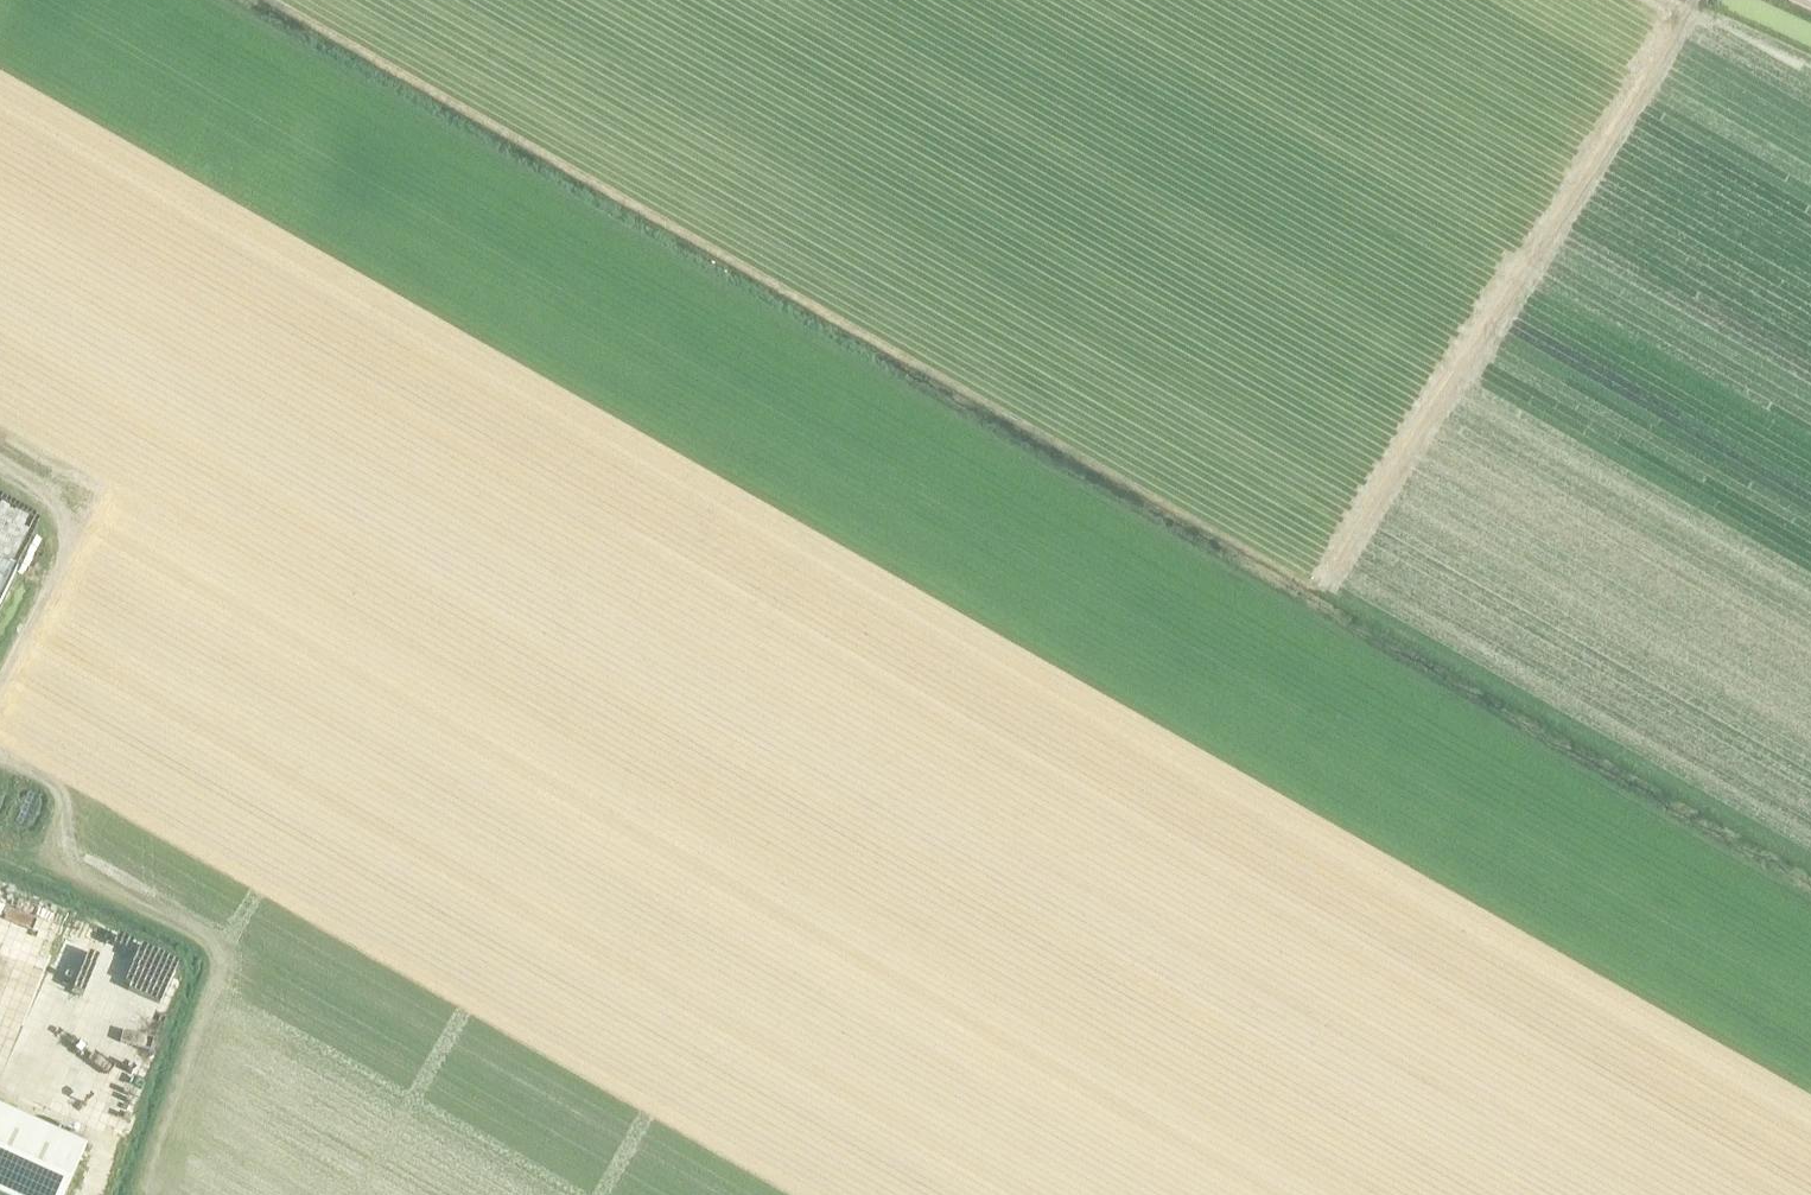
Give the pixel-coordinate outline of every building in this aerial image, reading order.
[(15,571),(0,564),(0,601),(15,571)] [(84,1146),(0,1108),(0,1194),(63,1194),(84,1146)]
